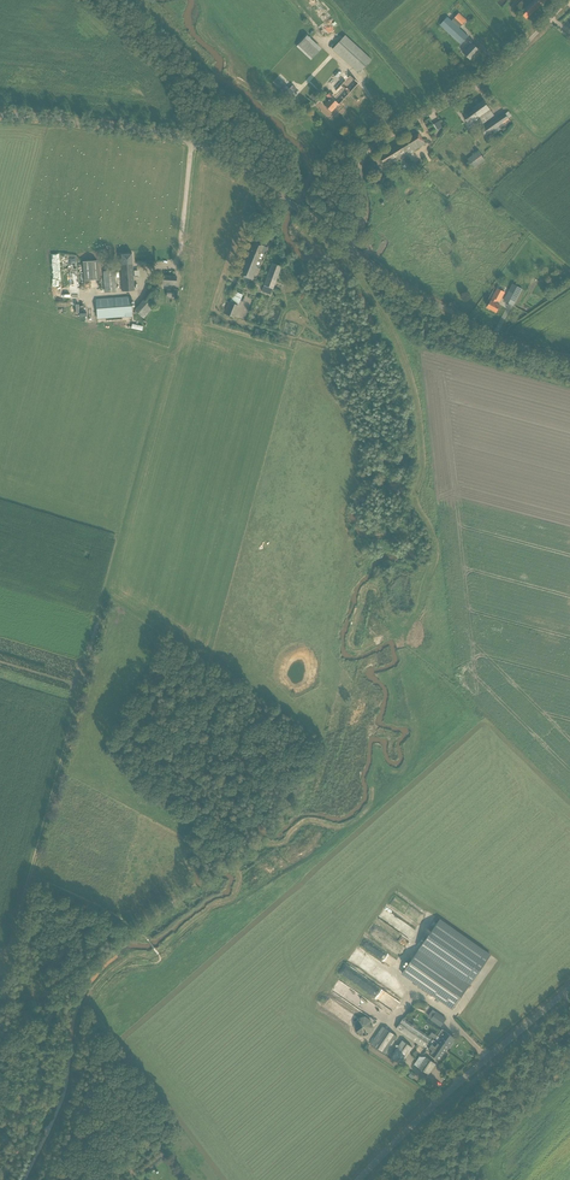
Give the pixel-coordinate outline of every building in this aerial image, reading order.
[(516,7),(526,19),(547,0),(523,0),(516,7)] [(455,17),(462,25),(467,20),(459,13),(455,17)] [(334,26),(337,24),(332,17),(325,22),(328,26),(332,23),(334,26)] [(440,25),(461,44),(468,37),(447,17),(440,25)] [(332,49),(354,69),(359,73),(371,60),(345,35),(332,49)] [(308,57),(307,58),(310,61),(321,49),(307,36),(297,47),(308,57)] [(462,51),(470,59),(479,50),(472,43),(467,49),(465,48),(462,51)] [(331,61),(310,83),(318,90),(339,68),(331,61)] [(326,96),(330,99),(328,101),(324,105),(331,112),(338,104),(338,105),(358,83),(350,76),(349,76),(347,74),(339,82),(341,85),(332,95),(329,92),(326,96)] [(289,89),(279,80),(276,85),(289,97),(296,89),(292,85),(289,89)] [(315,102),(316,103),(321,98),(314,92),(310,96),(316,101),(315,102)] [(469,124),(471,127),(477,124),(474,120),(477,119),(479,121),(480,120),(482,124),(494,115),(484,100),(463,115),(469,124)] [(505,114),(505,113),(481,130),(485,136),(493,131),(495,134),(511,122),(508,118),(505,114)] [(378,158),(383,167),(405,154),(406,156),(425,144),(419,133),(378,158)] [(467,159),(474,168),(485,160),(479,151),(467,159)] [(433,170),(441,162),(436,156),(425,167),(426,169),(430,166),(433,170)] [(251,247),(240,275),(252,280),(257,267),(266,247),(254,242),(251,247)] [(120,265),(116,265),(117,270),(121,270),(122,291),(128,291),(134,290),(131,252),(119,253),(120,265)] [(82,262),(84,280),(98,279),(97,261),(82,262)] [(262,291),(271,294),(281,266),(272,263),(262,291)] [(103,271),(105,292),(116,292),(115,270),(103,271)] [(162,286),(168,286),(168,285),(176,285),(177,276),(163,275),(162,286)] [(513,284),(504,300),(513,306),(522,289),(513,284)] [(490,302),(487,307),(496,312),(499,307),(500,306),(500,305),(498,304),(497,303),(498,301),(500,302),(505,292),(498,288),(494,295),(491,300),(490,302)] [(134,310),(143,318),(153,307),(149,304),(159,293),(153,289),(134,310)] [(224,314),(233,317),(242,294),(235,291),(230,303),(229,302),(224,314)] [(96,299),(97,318),(132,316),(130,296),(96,299)] [(389,903),(409,916),(414,909),(394,896),(389,903)] [(439,920),(419,948),(470,984),(490,955),(477,946),(439,920)] [(402,973),(453,1009),(470,985),(419,949),(402,973)] [(431,1019),(441,1026),(446,1019),(436,1012),(431,1019)] [(354,1026),(355,1029),(356,1032),(358,1034),(361,1035),(364,1035),(366,1035),(369,1033),(371,1031),(372,1029),(372,1026),(372,1023),(371,1021),(369,1019),(366,1017),(363,1017),(360,1018),(358,1019),(356,1021),(355,1024),(354,1026)] [(454,1041),(452,1041),(454,1038),(455,1037),(450,1034),(446,1031),(442,1029),(437,1036),(432,1032),(429,1036),(403,1018),(396,1029),(408,1037),(426,1050),(428,1047),(433,1050),(430,1054),(439,1060),(447,1049),(448,1049),(452,1043),(454,1041)] [(371,1043),(386,1054),(397,1037),(382,1026),(371,1043)] [(412,1047),(402,1040),(398,1046),(408,1053),(412,1047)] [(419,1068),(424,1071),(429,1075),(436,1064),(426,1057),(419,1068)]
